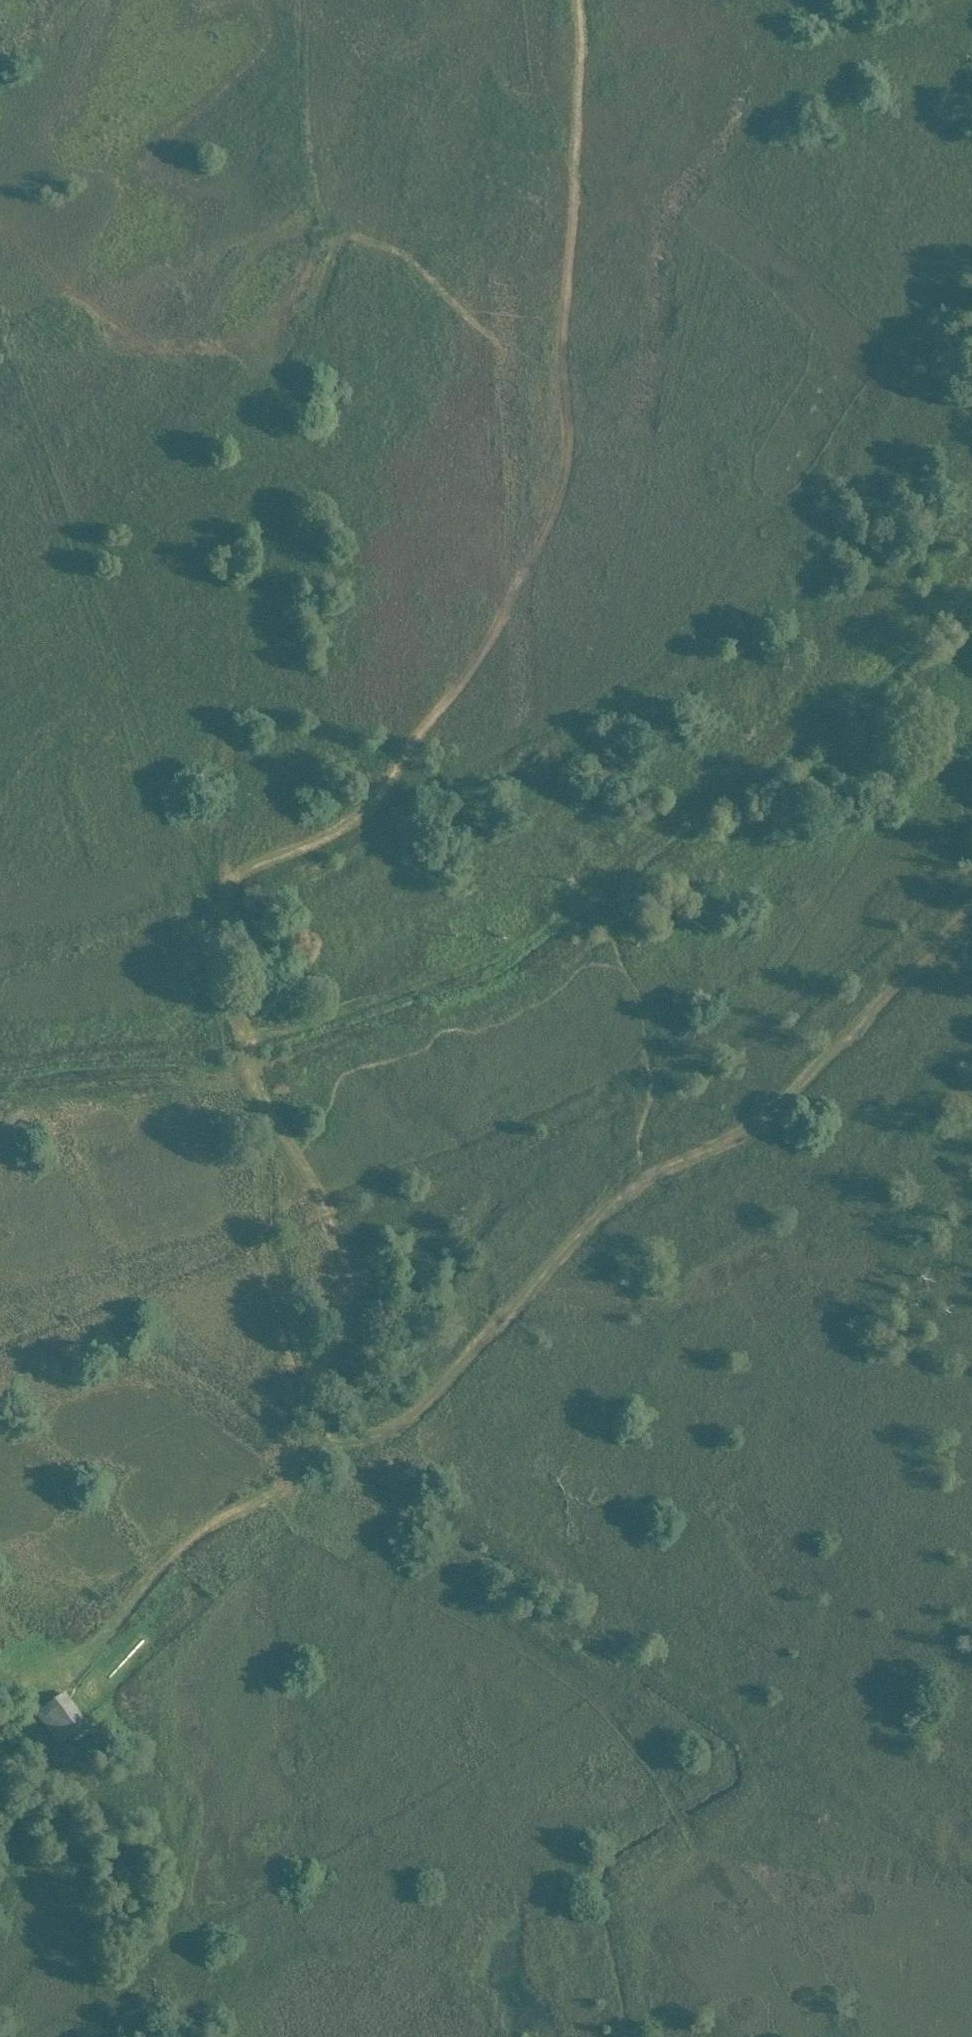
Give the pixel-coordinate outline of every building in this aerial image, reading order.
[(59,1746),(68,1739),(72,1745),(80,1739),(89,1732),(85,1726),(88,1723),(64,1692),(35,1714),(59,1746)]
